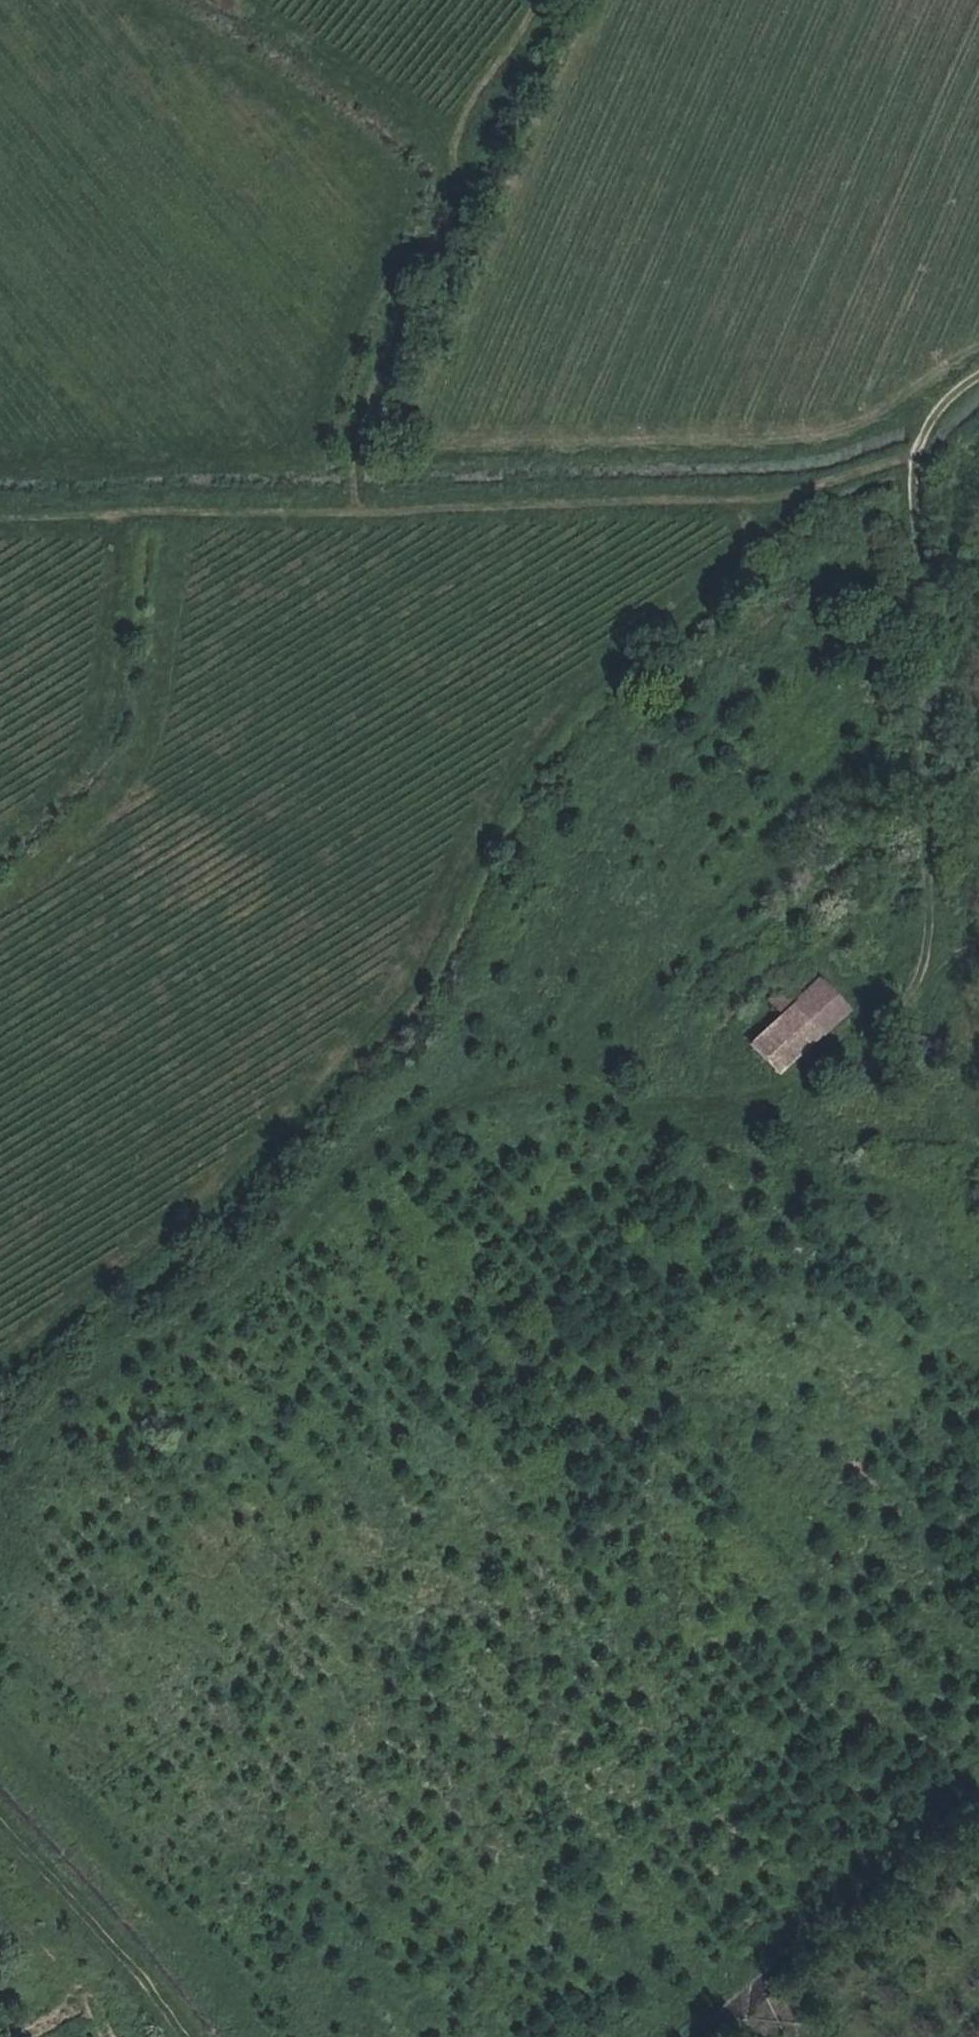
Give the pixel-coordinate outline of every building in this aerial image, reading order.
[(834,1013),(806,982),(738,1042),(766,1073),(834,1013)]
